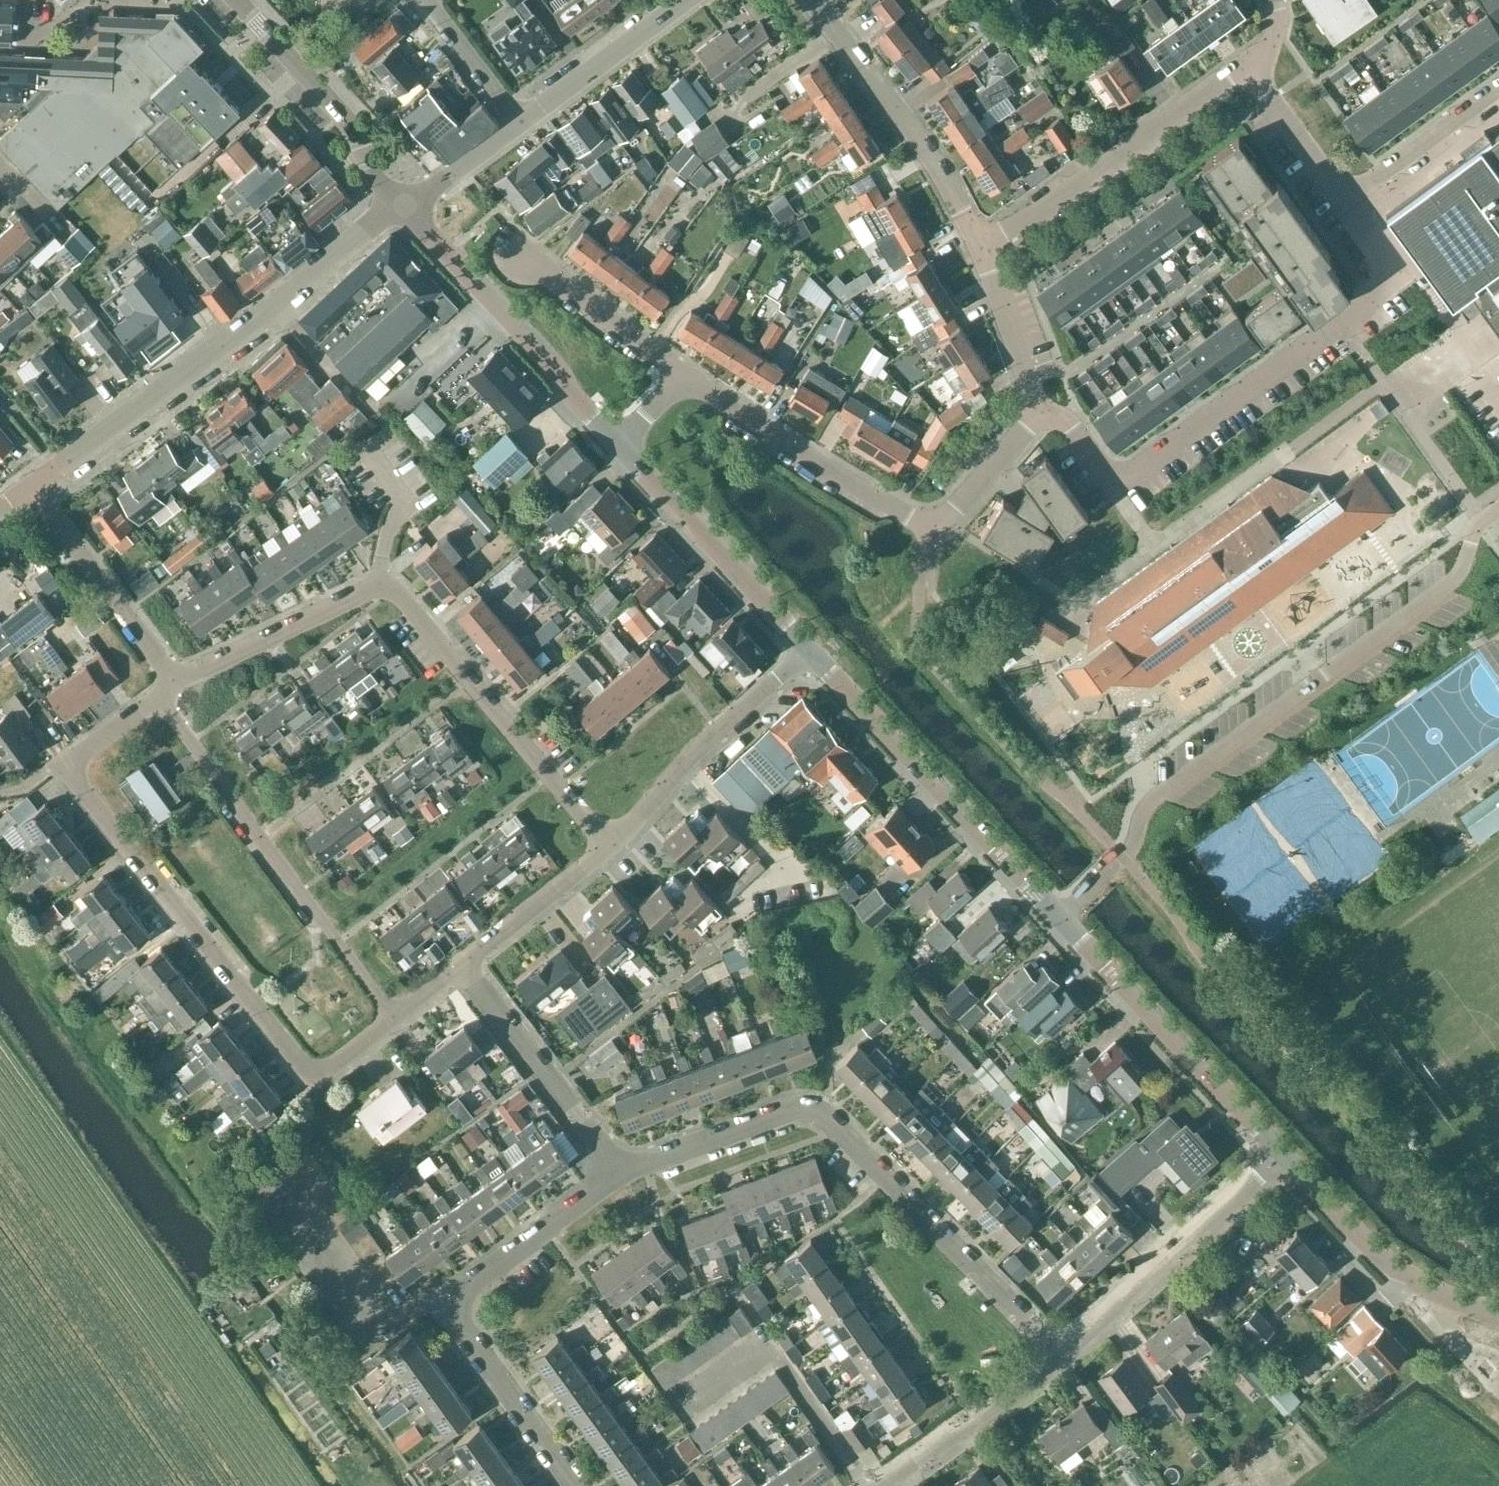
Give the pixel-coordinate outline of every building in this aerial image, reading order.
[(495,40),(517,69),(530,59),(531,61),(543,52),(542,51),(555,40),(534,12),(533,12),(525,0),(511,0),(515,5),(525,18),(511,28),(506,21),(491,31),(497,39),(495,40)] [(556,8),(571,28),(574,27),(577,30),(585,24),(582,21),(596,11),(588,0),(567,0),(556,8)] [(596,11),(598,9),(600,13),(608,7),(606,3),(610,0),(588,0),(596,11)] [(872,6),(887,24),(876,33),(886,45),(885,48),(889,53),(893,54),(920,33),(909,20),(902,25),(895,17),(904,10),(896,0),(879,0),(872,6)] [(1119,10),(1133,0),(1111,0),(1119,10)] [(1157,0),(1148,0),(1142,4),(1150,15),(1162,7),(1157,0)] [(1235,0),(1205,0),(1208,4),(1225,27),(1244,13),(1235,0)] [(1334,41),(1376,12),(1367,0),(1305,0),(1334,41)] [(1498,15),(1498,0),(1488,0),(1498,15)] [(11,43),(14,3),(0,2),(0,42),(11,43)] [(1225,27),(1208,4),(1190,18),(1206,40),(1225,27)] [(1150,15),(1159,27),(1164,22),(1170,18),(1162,7),(1150,15)] [(1419,9),(1409,16),(1414,23),(1424,15),(1419,9)] [(1491,56),(1498,51),(1498,28),(1487,12),(1469,25),(1491,56)] [(5,116),(23,100),(31,108),(13,124),(0,137),(0,143),(6,150),(16,160),(58,206),(98,170),(107,161),(144,127),(179,166),(214,134),(241,109),(203,68),(201,69),(199,67),(189,57),(203,44),(175,13),(166,21),(150,21),(143,13),(131,13),(130,14),(86,54),(70,54),(25,52),(0,51),(0,111),(5,116)] [(367,58),(372,64),(386,53),(382,48),(404,30),(391,15),(356,45),(357,47),(351,55),(358,63),(367,58)] [(1409,16),(1399,24),(1403,30),(1414,23),(1409,16)] [(1206,40),(1190,18),(1180,25),(1175,18),(1171,17),(1170,18),(1164,22),(1187,54),(1206,40)] [(721,32),(721,33),(713,39),(722,52),(730,46),(744,63),(774,41),(777,46),(788,38),(773,18),(764,25),(761,21),(749,30),(745,25),(732,34),(728,29),(722,33),(721,32)] [(1164,22),(1159,27),(1161,30),(1161,31),(1164,36),(1151,46),(1152,47),(1145,53),(1157,69),(1164,64),(1167,68),(1187,54),(1164,22)] [(432,36),(424,25),(416,30),(424,42),(432,36)] [(1452,38),(1474,69),(1491,56),(1469,25),(1452,38)] [(1119,27),(1098,43),(1108,55),(1117,48),(1120,52),(1131,43),(1119,27)] [(935,53),(920,33),(893,54),(911,76),(921,67),(933,82),(950,68),(937,52),(935,53)] [(1384,34),(1374,42),(1379,48),(1389,41),(1384,34)] [(1434,51),(1457,82),(1474,69),(1452,38),(1434,51)] [(752,74),(744,63),(730,46),(722,52),(713,39),(697,50),(712,70),(708,73),(715,81),(718,79),(728,92),(752,74)] [(1374,42),(1364,49),(1369,56),(1379,48),(1374,42)] [(386,53),(372,64),(404,101),(423,84),(419,80),(422,78),(394,46),(386,53)] [(1417,64),(1439,94),(1457,82),(1434,51),(1417,64)] [(1096,70),(1087,77),(1106,105),(1119,102),(1119,103),(1142,87),(1119,54),(1096,70)] [(450,63),(444,55),(432,63),(437,71),(450,63)] [(797,69),(790,74),(801,90),(803,93),(807,100),(834,81),(819,59),(799,72),(797,69)] [(758,60),(750,67),(753,73),(762,66),(758,60)] [(1349,60),(1339,67),(1344,74),(1354,66),(1349,60)] [(970,106),(965,99),(955,84),(975,71),(968,61),(949,74),(954,82),(929,100),(944,123),(970,106)] [(1399,76),(1422,107),(1439,94),(1417,64),(1399,76)] [(1339,67),(1329,75),(1334,81),(1344,74),(1339,67)] [(631,71),(613,84),(629,106),(630,105),(642,120),(646,117),(643,113),(660,100),(651,88),(647,91),(631,71)] [(970,106),(944,123),(960,147),(986,129),(975,112),(1013,87),(1003,73),(965,99),(970,106)] [(683,75),(661,92),(676,111),(683,121),(692,114),(705,104),(689,82),(683,75)] [(1382,89),(1404,120),(1422,107),(1399,76),(1382,89)] [(697,77),(689,82),(705,104),(713,98),(697,77)] [(431,147),(433,146),(446,162),(500,123),(482,102),(459,121),(435,93),(438,91),(436,89),(442,84),(438,78),(400,110),(431,147)] [(849,103),(834,81),(807,100),(812,106),(814,109),(821,105),(829,117),(849,103)] [(609,87),(591,101),(620,141),(639,128),(609,87)] [(997,121),(1025,105),(1016,89),(988,105),(997,121)] [(1055,104),(1045,89),(1031,99),(1042,113),(1055,104)] [(1364,102),(1387,133),(1404,120),(1382,89),(1364,102)] [(807,100),(803,94),(792,101),(801,114),(812,106),(807,100)] [(801,114),(792,101),(781,109),(789,121),(801,114)] [(1346,115),(1368,146),(1387,133),(1364,102),(1346,115)] [(864,126),(849,103),(829,117),(836,128),(830,132),(833,137),(838,144),(864,126)] [(586,104),(556,127),(557,128),(576,153),(587,168),(598,159),(596,156),(614,142),(606,131),(586,104)] [(275,109),(275,110),(253,129),(258,135),(264,129),(274,140),(264,148),(273,159),(283,150),(284,152),(300,137),(275,109)] [(676,112),(660,123),(669,136),(677,130),(685,124),(683,121),(676,112)] [(692,114),(683,121),(685,124),(687,127),(696,120),(692,114)] [(1060,118),(1046,128),(1059,148),(1074,138),(1060,118)] [(692,135),(691,136),(706,158),(729,142),(714,120),(692,135)] [(685,124),(677,130),(685,140),(691,136),(692,135),(687,127),(685,124)] [(880,148),(864,126),(838,144),(842,151),(844,154),(851,149),(860,162),(880,148)] [(1024,127),(1010,137),(1013,142),(1016,140),(1019,146),(1032,137),(1024,127)] [(557,128),(496,178),(521,208),(543,189),(547,193),(558,184),(550,176),(560,176),(560,166),(576,153),(557,128)] [(997,145),(986,129),(960,147),(975,168),(1001,151),(1004,156),(1005,156),(1019,146),(1016,140),(1013,142),(1010,137),(997,145)] [(1491,138),(1486,131),(1454,154),(1459,161),(1420,189),(1444,222),(1411,246),(1450,299),(1475,280),(1485,294),(1475,301),(1498,334),(1498,133),(1491,138)] [(842,151),(838,144),(833,137),(822,145),(831,159),(842,151)] [(1273,184),(1270,180),(1258,163),(1253,157),(1241,140),(1239,138),(1239,137),(1202,164),(1238,213),(1243,209),(1293,278),(1246,312),(1264,338),(1301,311),(1296,303),(1301,300),(1313,317),(1350,290),(1347,286),(1335,269),(1325,256),(1330,252),(1322,241),(1319,237),(1297,206),(1278,180),(1273,184)] [(241,187),(246,183),(264,168),(262,166),(239,138),(218,156),(237,180),(236,181),(235,180),(221,191),(227,198),(237,191),(241,187)] [(299,185),(309,177),(324,164),(302,140),(273,164),(269,160),(262,166),(264,168),(246,183),(259,197),(276,182),(279,185),(281,183),(286,188),(295,181),(299,185)] [(685,143),(669,161),(686,177),(702,158),(685,143)] [(831,159),(822,145),(811,152),(820,166),(831,159)] [(1005,156),(1004,156),(1001,151),(975,168),(991,191),(1012,177),(1011,177),(1021,170),(1015,161),(1011,164),(1005,156)] [(723,180),(734,170),(718,153),(708,162),(723,180)] [(647,155),(636,163),(649,179),(659,172),(647,155)] [(107,161),(98,170),(104,176),(113,167),(107,161)] [(319,194),(311,200),(299,185),(290,192),(321,228),(354,200),(324,164),(309,177),(315,184),(313,186),(319,194)] [(596,172),(593,173),(603,186),(605,185),(612,179),(602,167),(596,172)] [(114,168),(105,177),(111,183),(120,175),(114,168)] [(867,173),(850,183),(857,194),(874,184),(867,173)] [(122,176),(112,184),(118,191),(128,182),(122,176)] [(596,178),(581,191),(588,200),(604,188),(596,178)] [(129,183),(119,192),(125,198),(135,190),(129,183)] [(861,213),(849,220),(863,244),(875,237),(890,228),(911,216),(897,192),(885,199),(875,183),(874,184),(857,194),(866,210),(861,213)] [(241,187),(237,191),(247,203),(251,199),(252,198),(244,189),(243,189),(241,187)] [(554,191),(525,214),(539,231),(577,202),(567,188),(558,195),(554,191)] [(1180,188),(1164,200),(1191,236),(1186,228),(1201,217),(1180,188)] [(136,191),(126,199),(132,206),(142,197),(136,191)] [(780,196),(769,203),(780,219),(790,211),(780,196)] [(142,198),(137,204),(142,210),(148,204),(142,198)] [(1164,200),(1148,211),(1175,248),(1191,236),(1164,200)] [(321,243),(308,227),(306,228),(289,209),(282,215),(269,202),(247,218),(275,253),(276,252),(288,268),(321,243)] [(13,220),(4,229),(30,257),(38,265),(56,249),(63,243),(54,234),(42,220),(33,229),(20,214),(15,209),(9,215),(13,220)] [(1148,211),(1133,222),(1154,251),(1160,259),(1160,258),(1155,251),(1169,240),(1174,248),(1175,248),(1148,211)] [(576,239),(569,249),(591,266),(606,246),(584,230),(592,220),(583,212),(567,231),(576,239)] [(226,233),(209,213),(184,233),(204,256),(205,255),(219,243),(218,241),(226,233)] [(622,214),(614,225),(624,233),(632,222),(622,214)] [(890,228),(875,237),(894,269),(902,264),(922,252),(917,244),(925,240),(911,216),(890,228)] [(167,218),(152,231),(165,246),(180,233),(167,218)] [(788,227),(786,228),(793,241),(806,234),(798,221),(788,227)] [(1133,222),(1117,233),(1139,262),(1144,270),(1160,259),(1154,251),(1133,222)] [(606,236),(611,240),(616,244),(624,233),(614,225),(606,236)] [(675,225),(666,236),(675,243),(684,231),(675,225)] [(79,227),(74,232),(63,243),(56,249),(72,267),(91,249),(91,250),(97,246),(79,227)] [(30,257),(4,229),(0,232),(0,257),(14,272),(30,257)] [(346,314),(320,339),(362,384),(428,323),(434,329),(459,305),(391,232),(300,318),(317,336),(343,311),(346,314)] [(1117,233),(1102,245),(1123,274),(1129,282),(1144,270),(1139,262),(1117,233)] [(606,246),(591,266),(612,282),(627,262),(614,253),(619,246),(616,244),(611,240),(606,246)] [(261,243),(242,258),(250,269),(238,277),(252,296),(285,271),(271,252),(269,254),(261,243)] [(1102,245),(1086,256),(1108,285),(1113,293),(1129,282),(1123,274),(1102,245)] [(664,246),(656,257),(666,265),(674,254),(664,246)] [(122,285),(102,301),(117,321),(116,321),(136,347),(144,341),(158,330),(158,331),(173,319),(184,311),(184,312),(186,312),(159,277),(160,277),(159,276),(158,277),(137,249),(111,270),(122,285)] [(1213,249),(1205,255),(1210,262),(1218,256),(1213,249)] [(888,273),(876,279),(881,287),(907,272),(921,295),(942,282),(928,259),(926,260),(922,252),(902,264),(894,269),(888,273)] [(215,266),(214,267),(205,255),(204,256),(195,263),(212,286),(203,293),(223,318),(243,303),(215,266)] [(1205,255),(1196,261),(1201,268),(1210,262),(1205,255)] [(1086,256),(1071,267),(1092,296),(1098,304),(1113,293),(1108,285),(1086,256)] [(14,272),(0,257),(0,284),(14,272)] [(656,257),(648,268),(653,272),(658,276),(666,265),(656,257)] [(1247,262),(1242,266),(1249,275),(1259,267),(1253,258),(1247,262)] [(627,262),(612,282),(633,298),(653,272),(648,268),(644,265),(639,271),(627,262)] [(1242,266),(1237,269),(1244,279),(1249,275),(1242,266)] [(1071,267),(1055,279),(1082,315),(1098,304),(1092,296),(1071,267)] [(1259,267),(1249,275),(1256,284),(1261,280),(1266,276),(1259,267)] [(1237,269),(1232,273),(1239,282),(1244,279),(1237,269)] [(812,271),(805,285),(818,292),(826,278),(812,271)] [(653,282),(658,276),(653,272),(633,298),(655,314),(670,295),(653,282)] [(1182,272),(1174,278),(1179,285),(1187,279),(1182,272)] [(1232,273),(1227,277),(1234,286),(1239,282),(1232,273)] [(137,363),(129,353),(88,299),(79,288),(69,275),(52,289),(71,311),(70,313),(82,330),(76,334),(83,342),(88,338),(118,377),(137,363)] [(1249,275),(1244,279),(1250,288),(1256,284),(1249,275)] [(725,288),(724,289),(732,294),(740,281),(732,276),(725,288)] [(777,276),(767,292),(777,297),(786,281),(777,276)] [(1227,277),(1222,281),(1228,290),(1234,286),(1227,277)] [(1174,278),(1165,284),(1170,291),(1179,285),(1174,278)] [(1055,279),(1039,291),(1066,327),(1082,315),(1055,279)] [(1244,279),(1239,282),(1245,292),(1250,288),(1244,279)] [(38,280),(30,288),(38,296),(46,289),(38,280)] [(909,303),(897,310),(912,334),(915,332),(917,335),(913,337),(916,343),(935,331),(954,318),(949,311),(957,306),(942,282),(921,295),(909,303)] [(1239,282),(1234,286),(1240,295),(1245,292),(1239,282)] [(1203,283),(1195,289),(1200,296),(1208,290),(1203,283)] [(1234,286),(1228,290),(1235,299),(1240,295),(1234,286)] [(28,289),(20,298),(27,306),(36,298),(28,289)] [(1195,289),(1187,296),(1192,302),(1200,296),(1195,289)] [(732,310),(739,298),(728,291),(721,303),(732,310)] [(1151,295),(1142,301),(1147,307),(1156,301),(1151,295)] [(1142,301),(1134,307),(1139,313),(1147,307),(1142,301)] [(732,310),(721,303),(714,315),(719,318),(725,321),(732,310)] [(1232,305),(1215,317),(1242,354),(1258,342),(1232,305)] [(1172,306),(1164,312),(1169,319),(1177,313),(1172,306)] [(36,317),(30,309),(3,329),(9,337),(36,317)] [(0,313),(0,326),(1,327),(10,318),(3,310),(0,313)] [(719,318),(714,315),(709,312),(705,318),(691,310),(679,331),(702,346),(719,318)] [(855,321),(836,312),(830,324),(829,328),(847,337),(855,321)] [(1164,312),(1156,318),(1161,325),(1169,319),(1164,312)] [(1120,317),(1111,323),(1116,330),(1125,324),(1120,317)] [(1201,328),(1200,328),(1227,365),(1242,354),(1215,317),(1214,318),(1220,325),(1206,336),(1201,328)] [(719,318),(702,346),(725,360),(738,339),(725,331),(730,325),(725,321),(719,318)] [(935,331),(916,343),(922,351),(940,339),(944,345),(946,348),(938,353),(947,367),(955,362),(975,348),(960,325),(959,326),(954,318),(935,331)] [(158,330),(144,341),(154,354),(183,332),(173,319),(158,331),(158,330)] [(777,338),(784,326),(773,320),(766,331),(777,338)] [(824,322),(818,332),(825,335),(829,328),(830,324),(824,322)] [(1111,323),(1103,329),(1108,336),(1116,330),(1111,323)] [(1200,328),(1184,340),(1211,376),(1227,365),(1200,328)] [(1141,329),(1133,335),(1138,342),(1146,336),(1141,329)] [(769,350),(777,338),(766,331),(759,343),(764,347),(769,350)] [(1096,335),(1088,341),(1093,347),(1101,341),(1096,335)] [(1133,335),(1125,341),(1130,348),(1138,342),(1133,335)] [(281,336),(249,366),(276,395),(286,386),(325,428),(355,403),(331,377),(321,386),(305,369),(308,365),(281,336)] [(725,360),(747,374),(760,353),(738,339),(725,360)] [(1184,340),(1169,351),(1174,359),(1195,388),(1211,376),(1184,340)] [(43,368),(28,380),(54,415),(59,411),(63,412),(67,410),(70,407),(71,403),(76,398),(60,377),(71,368),(53,344),(34,357),(43,368)] [(515,425),(538,404),(545,397),(498,347),(468,375),(478,386),(471,392),(481,403),(488,396),(515,425)] [(760,353),(747,374),(771,388),(784,367),(771,359),(775,353),(769,350),(764,347),(760,353)] [(901,347),(893,367),(916,375),(923,355),(901,347)] [(947,367),(941,371),(956,393),(960,390),(966,398),(984,386),(979,379),(991,371),(975,348),(955,362),(947,367)] [(1110,351),(1102,357),(1107,364),(1115,358),(1110,351)] [(1154,362),(1153,362),(1180,399),(1195,388),(1174,359),(1169,351),(1168,352),(1174,359),(1160,370),(1154,362)] [(1102,357),(1094,363),(1099,370),(1107,364),(1102,357)] [(1153,362),(1138,374),(1164,410),(1180,399),(1153,362)] [(882,365),(876,374),(883,378),(887,371),(882,365)] [(801,381),(790,400),(818,417),(828,399),(837,404),(846,388),(824,375),(810,366),(801,381)] [(1087,369),(1078,375),(1083,381),(1091,376),(1087,369)] [(1138,374),(1122,385),(1128,393),(1149,422),(1164,410),(1138,374)] [(252,436),(253,436),(260,431),(250,418),(247,421),(244,417),(258,407),(241,385),(224,397),(252,436)] [(1107,396),(1112,404),(1133,433),(1149,422),(1128,393),(1122,385),(1121,386),(1127,393),(1113,404),(1107,396)] [(902,392),(896,401),(901,404),(906,395),(902,392)] [(851,395),(839,414),(849,421),(843,432),(861,443),(857,449),(871,457),(887,430),(893,421),(870,407),(851,395)] [(1107,396),(1090,408),(1096,416),(1117,445),(1133,433),(1112,404),(1107,396)] [(224,397),(207,410),(218,425),(208,432),(220,449),(240,434),(246,441),(251,448),(250,449),(245,453),(253,464),(266,454),(258,444),(252,436),(224,397)] [(425,398),(403,417),(426,441),(447,422),(425,398)] [(961,402),(941,415),(950,428),(970,415),(961,402)] [(265,405),(265,416),(284,416),(284,405),(265,405)] [(360,408),(349,418),(356,426),(368,416),(360,408)] [(887,430),(871,457),(884,465),(888,460),(898,466),(904,455),(922,466),(934,446),(946,427),(937,413),(921,438),(916,435),(918,431),(895,417),(893,421),(887,430)] [(14,441),(0,425),(0,454),(14,441)] [(534,464),(526,455),(525,453),(527,452),(507,430),(475,461),(495,482),(506,471),(515,481),(534,464)] [(199,444),(194,448),(205,464),(210,459),(216,467),(227,459),(207,433),(197,441),(199,444)] [(259,444),(258,444),(266,454),(267,454),(265,452),(277,443),(271,435),(259,444)] [(597,466),(572,440),(569,437),(551,454),(546,449),(537,456),(543,462),(565,485),(545,505),(552,512),(572,493),(571,491),(597,466)] [(148,456),(147,457),(168,485),(185,472),(188,476),(205,464),(194,448),(193,447),(179,457),(168,441),(159,448),(158,449),(155,447),(148,453),(148,456)] [(411,464),(424,454),(417,445),(404,455),(411,464)] [(1063,530),(1088,512),(1046,454),(1021,473),(1063,530)] [(134,483),(120,493),(140,520),(175,494),(168,485),(147,457),(144,459),(142,458),(135,463),(135,466),(126,472),(134,483)] [(328,468),(322,472),(326,478),(332,474),(336,471),(332,465),(328,468)] [(1305,491),(1285,484),(1281,486),(1273,474),(1093,605),(1100,614),(1095,618),(1091,646),(1056,672),(1075,697),(1110,672),(1138,677),(1143,673),(1149,681),(1158,674),(1160,677),(1368,525),(1370,527),(1393,510),(1363,470),(1329,495),(1319,480),(1305,491)] [(452,479),(428,508),(440,517),(463,489),(452,479)] [(300,482),(289,490),(296,499),(307,491),(300,482)] [(559,507),(547,519),(560,533),(572,522),(579,515),(592,530),(598,525),(627,498),(619,490),(617,492),(610,485),(603,492),(594,482),(562,511),(559,507)] [(347,484),(342,487),(348,496),(353,493),(347,484)] [(334,493),(322,501),(331,514),(327,516),(348,547),(369,532),(349,502),(351,501),(348,496),(342,487),(334,493)] [(314,489),(307,494),(316,506),(322,501),(314,489)] [(1055,528),(1004,496),(981,532),(1033,564),(1055,528)] [(592,530),(586,535),(600,550),(599,551),(609,561),(641,532),(631,522),(639,515),(632,508),(634,507),(627,498),(598,525),(592,530)] [(96,518),(92,520),(102,533),(105,530),(113,540),(114,540),(122,550),(135,541),(127,530),(133,525),(114,499),(94,515),(96,518)] [(315,506),(302,515),(311,528),(307,530),(328,561),(348,547),(327,516),(331,514),(322,501),(316,506),(315,506)] [(479,527),(469,537),(478,547),(488,538),(484,533),(497,522),(482,505),(470,516),(479,527)] [(295,521),(282,529),(291,542),(287,544),(308,574),(328,561),(307,530),(311,528),(302,515),(295,521)] [(275,534),(262,543),(271,556),(267,558),(288,588),(308,574),(287,544),(291,542),(282,529),(275,534)] [(687,563),(658,531),(641,547),(640,546),(632,554),(651,574),(635,589),(637,590),(633,594),(646,608),(650,604),(668,587),(665,583),(670,578),(687,563)] [(438,540),(415,560),(430,578),(462,551),(458,546),(454,542),(447,533),(438,540)] [(469,537),(458,546),(462,551),(467,557),(478,547),(469,537)] [(189,541),(166,559),(174,570),(198,552),(189,541)] [(262,543),(255,548),(262,560),(247,570),(248,571),(261,592),(268,602),(288,588),(267,558),(271,556),(262,543)] [(510,555),(519,567),(531,558),(522,546),(510,555)] [(236,565),(224,573),(220,576),(241,606),(261,592),(248,571),(247,570),(242,562),(245,561),(245,560),(239,553),(235,547),(228,552),(236,565)] [(245,549),(239,553),(245,560),(250,556),(245,549)] [(470,559),(467,557),(462,551),(430,578),(446,597),(469,577),(461,567),(470,559)] [(544,560),(539,565),(545,572),(554,565),(550,561),(544,560)] [(217,579),(204,587),(200,590),(221,620),(241,606),(220,576),(224,573),(215,561),(208,566),(217,579)] [(527,562),(512,575),(519,584),(523,580),(528,585),(539,576),(527,562)] [(49,566),(36,575),(48,591),(61,582),(49,566)] [(150,567),(144,572),(153,585),(160,580),(150,567)] [(221,620),(200,590),(204,587),(195,575),(188,580),(196,593),(181,604),(189,616),(201,633),(221,620)] [(730,610),(700,578),(679,598),(668,587),(650,604),(665,620),(672,614),(679,622),(689,613),(707,632),(709,630),(714,626),(730,610)] [(528,585),(523,580),(519,584),(512,589),(521,600),(532,590),(528,585)] [(578,582),(569,589),(578,598),(586,591),(578,582)] [(609,586),(593,601),(603,613),(620,597),(609,586)] [(512,589),(501,599),(505,604),(510,610),(521,600),(512,589)] [(559,589),(553,595),(564,606),(570,601),(559,589)] [(19,644),(19,643),(55,614),(38,593),(10,615),(2,622),(0,619),(0,659),(19,644)] [(505,604),(501,599),(498,597),(490,603),(482,593),(459,612),(474,631),(505,604)] [(181,604),(175,608),(183,620),(189,616),(181,604)] [(512,629),(505,620),(513,613),(510,610),(505,604),(474,631),(489,648),(512,629)] [(639,640),(655,628),(639,608),(624,621),(639,640)] [(98,610),(78,624),(85,634),(105,620),(98,610)] [(562,627),(553,616),(541,626),(550,637),(562,627)] [(701,648),(716,663),(730,649),(745,665),(736,673),(745,683),(761,668),(754,661),(765,651),(751,637),(752,636),(737,620),(736,620),(734,617),(733,618),(719,631),(701,648)] [(1041,617),(1035,625),(1063,642),(1068,633),(1041,617)] [(550,637),(541,626),(530,636),(534,642),(538,647),(550,637)] [(621,640),(612,628),(601,637),(610,649),(621,640)] [(357,630),(347,637),(372,670),(394,653),(376,629),(363,638),(357,630)] [(512,629),(489,648),(504,667),(527,648),(534,642),(530,636),(526,631),(519,637),(512,629)] [(343,652),(332,661),(350,686),(372,670),(347,637),(337,644),(343,652)] [(672,638),(665,644),(679,661),(686,655),(672,638)] [(54,641),(54,640),(40,649),(58,674),(69,665),(52,642),(54,641)] [(620,660),(631,652),(621,640),(610,649),(620,660)] [(541,650),(538,647),(534,642),(527,648),(504,667),(520,685),(543,666),(535,656),(541,650)] [(631,652),(626,656),(632,662),(652,686),(670,670),(650,647),(640,655),(634,647),(630,650),(631,652)] [(695,649),(688,656),(699,668),(706,662),(695,649)] [(102,652),(75,671),(93,696),(120,676),(102,652)] [(328,702),(350,686),(332,661),(326,653),(316,660),(322,669),(310,678),(328,702)] [(586,668),(577,658),(565,667),(574,678),(586,668)] [(633,701),(652,686),(632,662),(613,678),(633,701)] [(583,689),(588,685),(594,679),(586,668),(574,678),(583,689)] [(67,715),(93,696),(75,671),(49,690),(67,715)] [(633,701),(613,678),(605,685),(598,677),(594,679),(588,685),(615,717),(633,701)] [(588,685),(583,689),(583,690),(580,692),(586,701),(578,708),(598,732),(615,717),(588,685)] [(270,694),(294,727),(296,726),(301,733),(329,712),(314,691),(307,697),(299,686),(286,695),(280,687),(270,694)] [(37,748),(18,722),(30,713),(15,692),(1,703),(8,713),(0,719),(0,745),(14,764),(37,748)] [(273,743),(294,727),(270,694),(260,701),(266,710),(254,719),(273,743)] [(823,782),(832,774),(843,785),(832,795),(845,810),(855,799),(879,778),(804,696),(727,766),(713,779),(746,815),(796,768),(808,781),(816,774),(823,782)] [(244,727),(232,736),(250,760),(273,743),(254,719),(248,710),(238,718),(244,727)] [(333,715),(324,722),(332,732),(328,735),(332,740),(345,730),(333,715)] [(473,760),(450,729),(428,746),(446,769),(451,776),(473,760)] [(428,746),(406,762),(424,786),(446,769),(428,746)] [(167,797),(178,789),(155,758),(121,783),(148,820),(172,803),(167,797)] [(384,779),(402,802),(424,786),(406,762),(384,779)] [(477,768),(468,775),(474,783),(483,776),(477,768)] [(391,810),(374,787),(352,804),(370,827),(391,810)] [(1461,814),(1468,824),(1498,802),(1498,787),(1477,803),(1461,814)] [(449,789),(440,796),(447,805),(456,799),(449,789)] [(432,801),(423,807),(431,817),(439,810),(432,801)] [(26,837),(18,842),(25,850),(32,845),(61,822),(46,802),(16,825),(26,837)] [(897,803),(865,833),(884,853),(890,847),(909,868),(935,844),(933,841),(935,840),(927,832),(926,834),(897,803)] [(352,804),(330,820),(348,844),(370,827),(352,804)] [(727,862),(748,843),(717,811),(708,819),(699,809),(688,818),(688,819),(716,849),(715,850),(727,862)] [(0,817),(0,833),(17,819),(9,810),(0,817)] [(502,825),(492,832),(518,865),(539,848),(540,848),(527,831),(530,829),(517,813),(502,825)] [(696,868),(715,850),(716,849),(688,819),(688,818),(686,816),(666,836),(696,868)] [(307,838),(325,861),(348,844),(330,820),(307,838)] [(76,840),(61,822),(32,845),(39,854),(28,863),(35,872),(76,840)] [(407,824),(396,832),(402,841),(413,833),(407,824)] [(518,865),(492,832),(483,840),(490,850),(479,859),(497,881),(518,865)] [(90,860),(76,840),(35,872),(36,872),(13,890),(19,898),(32,888),(33,889),(62,866),(70,876),(90,860)] [(378,842),(369,849),(378,861),(387,853),(378,842)] [(497,881),(479,859),(471,849),(461,857),(469,867),(457,876),(474,899),(497,881)] [(765,865),(759,859),(750,867),(756,874),(765,865)] [(747,883),(756,874),(750,867),(741,876),(747,883)] [(928,878),(908,896),(921,912),(932,902),(945,916),(976,889),(967,879),(969,877),(963,870),(961,872),(959,869),(937,888),(928,878)] [(349,872),(338,880),(344,887),(354,879),(349,872)] [(72,932),(98,911),(119,894),(103,875),(83,892),(90,901),(71,916),(72,917),(65,923),(72,932)] [(664,885),(663,885),(692,916),(691,916),(703,929),(724,909),(693,877),(684,886),(674,875),(664,885)] [(844,875),(835,882),(846,895),(850,900),(859,892),(855,887),(848,879),(844,875)] [(741,876),(732,885),(738,891),(747,883),(741,876)] [(672,935),(691,916),(692,916),(663,885),(664,885),(662,883),(641,902),(672,935)] [(446,884),(425,901),(442,924),(464,907),(446,884)] [(593,904),(595,906),(596,906),(624,936),(625,935),(644,917),(614,884),(593,904)] [(732,885),(722,894),(728,900),(738,891),(732,885)] [(877,886),(856,904),(873,924),(894,905),(877,886)] [(79,941),(86,950),(87,951),(134,913),(119,894),(98,911),(105,920),(79,941)] [(425,901),(403,918),(421,941),(442,924),(425,901)] [(50,904),(34,917),(42,927),(58,914),(50,904)] [(989,905),(960,932),(981,955),(1011,928),(989,905)] [(596,906),(595,906),(585,916),(594,926),(585,935),(616,967),(636,948),(625,935),(624,936),(596,906)] [(473,908),(465,914),(475,929),(484,922),(473,908)] [(149,932),(134,913),(87,951),(86,950),(79,956),(85,964),(92,958),(94,960),(112,946),(120,955),(149,932)] [(939,917),(924,932),(941,950),(956,935),(939,917)] [(399,958),(421,941),(403,918),(381,936),(399,958)] [(732,922),(722,930),(728,937),(738,929),(732,922)] [(717,945),(728,937),(722,930),(712,938),(717,945)] [(712,938),(702,945),(707,952),(717,945),(712,938)] [(435,941),(427,947),(436,959),(444,953),(435,941)] [(747,943),(724,952),(732,970),(754,961),(747,943)] [(697,960),(707,952),(702,945),(692,953),(697,960)] [(94,990),(93,991),(101,1001),(101,1000),(132,976),(144,993),(156,983),(156,984),(177,967),(162,948),(141,965),(136,957),(94,990)] [(580,995),(559,1011),(583,1042),(631,1007),(606,974),(590,986),(580,974),(581,974),(563,950),(521,981),(540,1006),(571,982),(580,995)] [(724,958),(702,968),(708,982),(730,972),(724,958)] [(682,960),(672,968),(677,975),(687,967),(682,960)] [(1019,1013),(1023,1018),(1041,1001),(1037,997),(1058,979),(1042,962),(1032,972),(1024,963),(985,999),(1001,1016),(1023,997),(1029,1004),(1019,1013)] [(144,993),(137,998),(152,1017),(152,1018),(192,986),(177,967),(156,984),(156,983),(144,993)] [(672,968),(661,975),(667,983),(677,975),(672,968)] [(702,968),(682,984),(688,998),(708,982),(702,968)] [(661,975),(651,983),(657,990),(667,983),(661,975)] [(651,983),(641,991),(646,998),(657,990),(651,983)] [(207,1005),(192,986),(152,1018),(148,1021),(155,1029),(159,1026),(159,1027),(170,1018),(178,1028),(187,1021),(207,1005)] [(953,991),(943,1001),(956,1015),(977,997),(968,986),(957,995),(953,991)] [(1045,1005),(1041,1001),(1023,1018),(1043,1039),(1081,1003),(1065,987),(1045,1005)] [(682,991),(669,995),(672,1005),(685,1002),(682,991)] [(909,1009),(919,1020),(928,1012),(918,1001),(909,1009)] [(785,1033),(781,1034),(792,1064),(817,1054),(806,1025),(809,1024),(803,1008),(794,1011),(800,1027),(785,1033)] [(878,1012),(862,1026),(872,1037),(887,1021),(878,1012)] [(928,1012),(919,1020),(929,1030),(938,1023),(928,1012)] [(965,1013),(959,1019),(967,1027),(973,1022),(965,1013)] [(136,1015),(122,1027),(129,1036),(143,1025),(136,1015)] [(762,1041),(757,1043),(768,1072),(792,1064),(781,1034),(785,1033),(779,1017),(776,1019),(771,1020),(777,1036),(762,1041)] [(188,1062),(178,1069),(185,1079),(195,1071),(196,1071),(235,1040),(219,1021),(200,1036),(196,1032),(187,1039),(199,1054),(188,1062)] [(466,1025),(446,1041),(477,1079),(486,1072),(479,1062),(476,1064),(471,1058),(483,1048),(466,1025)] [(748,1029),(732,1035),(738,1050),(734,1052),(745,1081),(768,1072),(757,1043),(762,1041),(756,1026),(748,1029)] [(729,1053),(715,1059),(711,1060),(721,1090),(744,1081),(734,1052),(738,1050),(732,1035),(724,1038),(729,1053)] [(951,1038),(943,1046),(953,1057),(961,1049),(951,1038)] [(612,1039),(587,1058),(599,1073),(624,1054),(612,1039)] [(214,1072),(222,1081),(250,1058),(235,1040),(196,1071),(203,1081),(214,1072)] [(1069,1072),(1037,1098),(1070,1139),(1102,1113),(1087,1094),(1083,1089),(1085,1087),(1094,1078),(1101,1073),(1123,1097),(1133,1088),(1145,1078),(1129,1060),(1131,1058),(1115,1040),(1092,1061),(1083,1052),(1069,1064),(1065,1067),(1069,1072)] [(427,1056),(443,1076),(442,1077),(448,1085),(449,1084),(457,1094),(477,1079),(446,1041),(427,1056)] [(687,1069),(698,1098),(721,1090),(711,1060),(715,1059),(709,1043),(701,1047),(706,1062),(691,1068),(687,1069)] [(857,1043),(835,1064),(854,1083),(885,1053),(878,1045),(868,1054),(857,1043)] [(978,1067),(961,1049),(953,1057),(969,1075),(974,1071),(978,1067)] [(683,1071),(667,1077),(663,1078),(673,1107),(698,1098),(687,1069),(691,1068),(685,1052),(677,1055),(683,1071)] [(893,1060),(885,1053),(854,1083),(871,1101),(893,1080),(899,1074),(889,1063),(893,1060)] [(974,1071),(990,1089),(1006,1074),(990,1056),(978,1067),(974,1071)] [(1016,1056),(1003,1069),(1014,1081),(1028,1067),(1016,1056)] [(218,1100),(225,1108),(226,1109),(265,1077),(250,1058),(222,1081),(229,1090),(218,1099),(218,1100)] [(653,1065),(658,1080),(644,1085),(640,1087),(650,1116),(673,1107),(663,1078),(667,1077),(662,1061),(653,1065)] [(627,1124),(650,1116),(640,1087),(644,1085),(638,1070),(630,1073),(635,1089),(616,1096),(627,1124)] [(1006,1074),(990,1089),(1000,1100),(1006,1107),(1014,1099),(1023,1092),(1006,1074)] [(280,1096),(265,1077),(226,1109),(233,1118),(243,1110),(254,1122),(256,1123),(260,1124),(263,1124),(265,1123),(278,1114),(270,1104),(280,1096)] [(370,1123),(367,1125),(380,1143),(426,1109),(415,1094),(411,1097),(398,1079),(359,1108),(370,1123)] [(893,1080),(871,1101),(888,1119),(920,1088),(912,1080),(902,1089),(893,1080)] [(183,1082),(173,1090),(180,1099),(190,1090),(183,1082)] [(521,1088),(498,1105),(514,1127),(520,1136),(523,1134),(533,1147),(530,1150),(549,1176),(570,1161),(551,1135),(554,1133),(545,1121),(544,1119),(536,1124),(532,1119),(528,1122),(517,1107),(528,1099),(521,1088)] [(920,1088),(888,1119),(905,1136),(937,1105),(920,1088)] [(459,1095),(448,1102),(464,1122),(474,1114),(459,1095)] [(937,1105),(905,1136),(923,1154),(955,1123),(937,1105)] [(1019,1130),(1027,1122),(1033,1117),(1023,1106),(1009,1119),(1019,1130)] [(1136,1137),(1100,1170),(1120,1193),(1154,1163),(1156,1166),(1166,1157),(1193,1187),(1209,1174),(1203,1167),(1219,1153),(1208,1141),(1209,1139),(1196,1124),(1194,1126),(1186,1117),(1179,1123),(1169,1112),(1139,1140),(1136,1137)] [(485,1116),(479,1121),(485,1129),(491,1124),(485,1116)] [(973,1141),(981,1133),(964,1116),(956,1124),(973,1141)] [(1033,1117),(1027,1122),(1019,1130),(1029,1140),(1043,1128),(1033,1117)] [(955,1123),(923,1154),(940,1172),(962,1151),(972,1141),(963,1131),(955,1123)] [(478,1124),(463,1135),(470,1145),(485,1134),(478,1124)] [(510,1144),(503,1149),(513,1162),(510,1165),(528,1190),(549,1176),(530,1150),(533,1147),(523,1134),(520,1136),(510,1144)] [(1042,1155),(1052,1166),(1066,1154),(1056,1143),(1051,1136),(1036,1148),(1042,1155)] [(962,1151),(940,1172),(957,1190),(979,1168),(991,1157),(983,1148),(971,1160),(962,1151)] [(495,1154),(483,1163),(493,1177),(489,1180),(508,1205),(528,1190),(510,1165),(513,1162),(503,1149),(495,1154)] [(815,1153),(790,1163),(805,1200),(809,1198),(824,1193),(830,1209),(838,1206),(831,1190),(830,1191),(815,1153)] [(321,1163),(315,1154),(297,1167),(303,1176),(321,1163)] [(1075,1164),(1066,1154),(1052,1166),(1062,1177),(1075,1164)] [(430,1156),(417,1165),(426,1177),(439,1167),(430,1156)] [(1000,1165),(991,1157),(979,1168),(957,1190),(974,1207),(996,1186),(987,1177),(1000,1165)] [(328,1173),(321,1163),(303,1176),(311,1185),(328,1173)] [(472,1192),(469,1194),(487,1219),(508,1205),(489,1180),(493,1177),(483,1163),(475,1169),(485,1183),(472,1192)] [(782,1209),(786,1207),(800,1202),(806,1217),(815,1214),(809,1198),(805,1200),(790,1163),(767,1172),(782,1209)] [(1091,1175),(1088,1179),(1103,1195),(1096,1201),(1107,1213),(1095,1224),(1092,1227),(1113,1250),(1116,1252),(1125,1243),(1123,1241),(1132,1232),(1112,1210),(1115,1208),(1114,1207),(1124,1197),(1120,1193),(1100,1170),(1098,1169),(1091,1175)] [(409,1171),(398,1179),(409,1194),(420,1186),(409,1171)] [(792,1223),(786,1207),(782,1209),(767,1172),(745,1180),(759,1217),(764,1216),(778,1210),(784,1226),(792,1223)] [(328,1173),(311,1185),(318,1195),(335,1182),(328,1173)] [(975,1208),(974,1212),(980,1218),(983,1217),(992,1225),(1025,1194),(1007,1176),(996,1186),(974,1207),(975,1208)] [(467,1234),(487,1219),(469,1194),(472,1192),(462,1178),(454,1184),(464,1198),(451,1207),(449,1209),(467,1234)] [(770,1231),(764,1216),(759,1217),(745,1180),(722,1189),(728,1205),(737,1226),(755,1219),(761,1234),(770,1231)] [(318,1195),(324,1204),(342,1191),(335,1182),(318,1195)] [(383,1190),(377,1194),(381,1199),(384,1204),(391,1199),(383,1190)] [(342,1191),(324,1204),(330,1213),(348,1200),(342,1191)] [(444,1213),(431,1222),(429,1224),(446,1249),(467,1234),(449,1209),(451,1207),(441,1193),(434,1198),(444,1213)] [(1009,1243),(1031,1222),(1021,1212),(1032,1201),(1025,1194),(992,1225),(1009,1243)] [(330,1213),(337,1223),(355,1210),(348,1200),(330,1213)] [(728,1205),(705,1214),(720,1253),(723,1251),(739,1245),(745,1260),(751,1257),(745,1240),(743,1241),(737,1226),(728,1205)] [(424,1228),(411,1237),(408,1239),(426,1263),(446,1249),(429,1224),(431,1222),(422,1208),(414,1213),(424,1228)] [(362,1218),(359,1215),(355,1210),(337,1223),(344,1231),(362,1218)] [(1088,1230),(1077,1241),(1073,1243),(1097,1269),(1106,1261),(1104,1258),(1113,1250),(1115,1252),(1116,1252),(1092,1227),(1095,1224),(1084,1212),(1077,1218),(1088,1230)] [(697,1261),(716,1254),(722,1269),(729,1266),(723,1251),(720,1253),(705,1214),(683,1222),(697,1261)] [(368,1228),(362,1218),(344,1231),(350,1241),(368,1228)] [(387,1254),(389,1256),(395,1265),(402,1275),(405,1278),(426,1263),(408,1239),(411,1237),(401,1223),(393,1229),(403,1243),(387,1254)] [(652,1226),(631,1242),(655,1274),(659,1272),(671,1262),(681,1276),(687,1271),(677,1257),(676,1258),(652,1226)] [(350,1241),(357,1250),(375,1237),(368,1228),(350,1241)] [(1097,1270),(1097,1269),(1073,1243),(1077,1241),(1065,1229),(1058,1235),(1070,1247),(1058,1258),(1055,1260),(1076,1284),(1094,1267),(1097,1270)] [(1284,1260),(1270,1273),(1277,1281),(1313,1247),(1297,1230),(1275,1250),(1284,1260)] [(357,1250),(364,1259),(382,1246),(375,1237),(357,1250)] [(783,1277),(789,1285),(826,1259),(821,1253),(822,1247),(817,1241),(812,1240),(811,1238),(786,1256),(794,1268),(783,1277)] [(611,1257),(635,1289),(638,1287),(651,1277),(661,1290),(668,1285),(659,1272),(655,1274),(631,1242),(611,1257)] [(382,1246),(364,1259),(371,1269),(389,1256),(387,1254),(382,1246)] [(1057,1301),(1076,1284),(1055,1260),(1058,1258),(1047,1246),(1040,1252),(1051,1264),(1036,1278),(1057,1301)] [(1329,1264),(1313,1247),(1277,1281),(1283,1287),(1294,1277),(1291,1274),(1295,1271),(1307,1284),(1329,1264)] [(1230,1253),(1210,1271),(1222,1283),(1241,1266),(1230,1253)] [(1010,1255),(1002,1263),(1019,1281),(1027,1273),(1010,1255)] [(377,1278),(395,1265),(389,1256),(371,1269),(377,1278)] [(648,1300),(638,1287),(635,1289),(611,1257),(592,1271),(616,1304),(632,1292),(642,1305),(645,1303),(648,1300)] [(795,1294),(807,1286),(815,1297),(840,1279),(826,1259),(789,1285),(795,1294)] [(384,1288),(402,1275),(395,1265),(377,1278),(384,1288)] [(719,1267),(712,1270),(714,1276),(721,1274),(719,1267)] [(1340,1278),(1312,1303),(1328,1322),(1357,1296),(1340,1278)] [(755,1279),(743,1288),(749,1296),(757,1308),(766,1301),(770,1299),(755,1279)] [(854,1299),(840,1279),(815,1297),(829,1317),(854,1299)] [(1221,1285),(1211,1293),(1217,1299),(1226,1291),(1221,1285)] [(648,1300),(645,1303),(651,1310),(660,1303),(654,1296),(648,1300)] [(854,1299),(829,1317),(844,1338),(869,1320),(868,1319),(869,1313),(864,1307),(859,1306),(854,1299)] [(775,1314),(766,1301),(757,1308),(766,1320),(775,1314)] [(1336,1332),(1327,1341),(1340,1355),(1349,1347),(1354,1352),(1355,1351),(1378,1376),(1407,1350),(1364,1302),(1334,1330),(1336,1332)] [(754,1325),(741,1306),(729,1315),(743,1333),(754,1325)] [(1257,1309),(1241,1323),(1259,1342),(1274,1328),(1257,1309)] [(628,1310),(617,1318),(625,1328),(635,1320),(628,1310)] [(1186,1310),(1147,1339),(1166,1365),(1181,1355),(1188,1364),(1213,1345),(1196,1323),(1196,1324),(1186,1310)] [(727,1313),(718,1319),(733,1340),(743,1333),(729,1315),(727,1313)] [(733,1340),(718,1319),(709,1326),(723,1346),(733,1340)] [(840,1358),(846,1366),(883,1340),(869,1320),(844,1338),(852,1349),(840,1358)] [(709,1326),(699,1333),(714,1353),(723,1346),(709,1326)] [(786,1330),(777,1336),(786,1348),(795,1342),(786,1330)] [(377,1363),(390,1353),(400,1366),(402,1370),(427,1352),(412,1331),(388,1348),(386,1346),(372,1356),(371,1355),(344,1373),(352,1384),(379,1365),(377,1363)] [(699,1333),(689,1339),(704,1360),(714,1353),(699,1333)] [(558,1336),(557,1337),(533,1354),(547,1375),(573,1356),(576,1360),(589,1350),(583,1343),(570,1352),(561,1340),(558,1336)] [(271,1338),(260,1346),(268,1357),(279,1349),(271,1338)] [(695,1367),(704,1360),(689,1339),(680,1346),(695,1367)] [(864,1366),(872,1378),(898,1360),(883,1340),(846,1366),(852,1375),(864,1366)] [(803,1354),(795,1342),(786,1348),(794,1360),(803,1354)] [(695,1367),(680,1346),(671,1353),(685,1373),(695,1367)] [(442,1372),(427,1352),(402,1370),(400,1366),(386,1376),(392,1383),(405,1374),(415,1387),(417,1390),(442,1372)] [(1259,1352),(1240,1369),(1261,1393),(1265,1390),(1281,1376),(1259,1352)] [(671,1353),(661,1360),(676,1380),(685,1373),(671,1353)] [(585,1372),(576,1360),(573,1356),(547,1375),(562,1395),(587,1376),(590,1380),(603,1371),(598,1363),(585,1372)] [(651,1367),(666,1387),(676,1380),(661,1360),(651,1367)] [(898,1360),(872,1378),(881,1390),(868,1398),(875,1407),(912,1381),(898,1360)] [(1111,1392),(1112,1391),(1126,1410),(1148,1393),(1123,1360),(1100,1376),(1111,1392)] [(775,1370),(766,1377),(780,1396),(789,1390),(775,1370)] [(815,1370),(806,1376),(814,1388),(823,1382),(815,1370)] [(420,1394),(430,1407),(432,1411),(457,1393),(442,1372),(417,1390),(415,1387),(402,1396),(407,1404),(420,1394)] [(1164,1415),(1173,1409),(1178,1415),(1183,1423),(1201,1410),(1173,1372),(1155,1385),(1158,1390),(1150,1396),(1164,1415)] [(577,1416),(602,1397),(605,1401),(618,1391),(613,1384),(600,1393),(590,1380),(587,1376),(562,1395),(577,1416)] [(1281,1376),(1265,1390),(1284,1412),(1300,1398),(1281,1376)] [(766,1377),(756,1384),(770,1403),(780,1396),(766,1377)] [(912,1381),(875,1407),(881,1415),(890,1427),(901,1419),(927,1401),(912,1381)] [(832,1394),(823,1382),(814,1388),(822,1400),(832,1394)] [(746,1391),(760,1410),(770,1403),(756,1384),(746,1391)] [(752,1416),(760,1410),(746,1391),(738,1397),(752,1416)] [(457,1393),(432,1411),(430,1407),(416,1417),(422,1424),(435,1415),(447,1431),(472,1413),(457,1393)] [(628,1405),(615,1414),(605,1401),(602,1397),(577,1416),(592,1436),(617,1418),(620,1422),(634,1413),(628,1405)] [(728,1404),(742,1423),(752,1416),(738,1397),(728,1404)] [(1102,1428),(1115,1446),(1126,1438),(1109,1415),(1099,1422),(1083,1402),(1042,1433),(1061,1459),(1102,1428)] [(733,1430),(742,1423),(728,1404),(719,1411),(733,1430)] [(842,1428),(853,1420),(855,1418),(847,1407),(834,1416),(842,1428)] [(875,1407),(861,1417),(866,1425),(881,1415),(875,1407)] [(386,1410),(376,1417),(383,1426),(392,1419),(386,1410)] [(719,1411),(709,1418),(723,1437),(733,1430),(719,1411)] [(859,1415),(855,1418),(853,1420),(842,1428),(857,1450),(875,1437),(866,1425),(861,1417),(859,1415)] [(630,1435),(620,1422),(617,1418),(592,1436),(607,1457),(632,1439),(635,1443),(645,1436),(648,1433),(643,1425),(630,1435)] [(709,1418),(700,1425),(714,1444),(723,1437),(709,1418)] [(458,1447),(468,1459),(471,1464),(495,1446),(480,1424),(456,1442),(454,1439),(440,1449),(444,1456),(445,1456),(458,1447)] [(704,1451),(714,1444),(700,1425),(690,1432),(704,1451)] [(812,1446),(800,1455),(796,1458),(814,1482),(835,1467),(817,1443),(820,1441),(810,1426),(802,1432),(812,1446)] [(403,1432),(394,1439),(402,1450),(412,1443),(403,1432)] [(689,1434),(679,1440),(691,1458),(701,1451),(689,1434)] [(607,1457),(622,1477),(647,1459),(650,1463),(663,1453),(657,1446),(654,1448),(645,1436),(635,1443),(632,1439),(607,1457)] [(1126,1438),(1115,1446),(1123,1457),(1134,1449),(1126,1438)] [(796,1458),(800,1455),(790,1441),(782,1446),(792,1460),(779,1470),(775,1473),(785,1485),(808,1485),(814,1482),(796,1458)] [(886,1459),(876,1443),(862,1451),(873,1468),(886,1459)] [(495,1446),(471,1464),(468,1459),(454,1469),(461,1477),(474,1468),(483,1481),(486,1484),(510,1466),(495,1446)] [(727,1446),(716,1454),(721,1462),(733,1453),(727,1446)] [(439,1448),(425,1458),(433,1469),(447,1459),(445,1456),(444,1456),(440,1449),(439,1448)] [(1199,1449),(1189,1456),(1197,1466),(1207,1458),(1199,1449)] [(759,1485),(757,1485),(785,1485),(775,1473),(779,1470),(769,1456),(761,1462),(771,1475),(759,1485)] [(650,1463),(647,1459),(622,1477),(628,1485),(656,1485),(662,1482),(664,1484),(678,1474),(672,1466),(659,1475),(650,1463)] [(510,1466),(486,1484),(483,1481),(476,1485),(525,1485),(510,1466)] [(1003,1477),(994,1485),(980,1466),(952,1485),(1010,1485),(1003,1477)] [(728,1485),(757,1485),(759,1485),(749,1471),(741,1476),(728,1485)] [(678,1481),(681,1485),(690,1485),(684,1477),(678,1481)]
